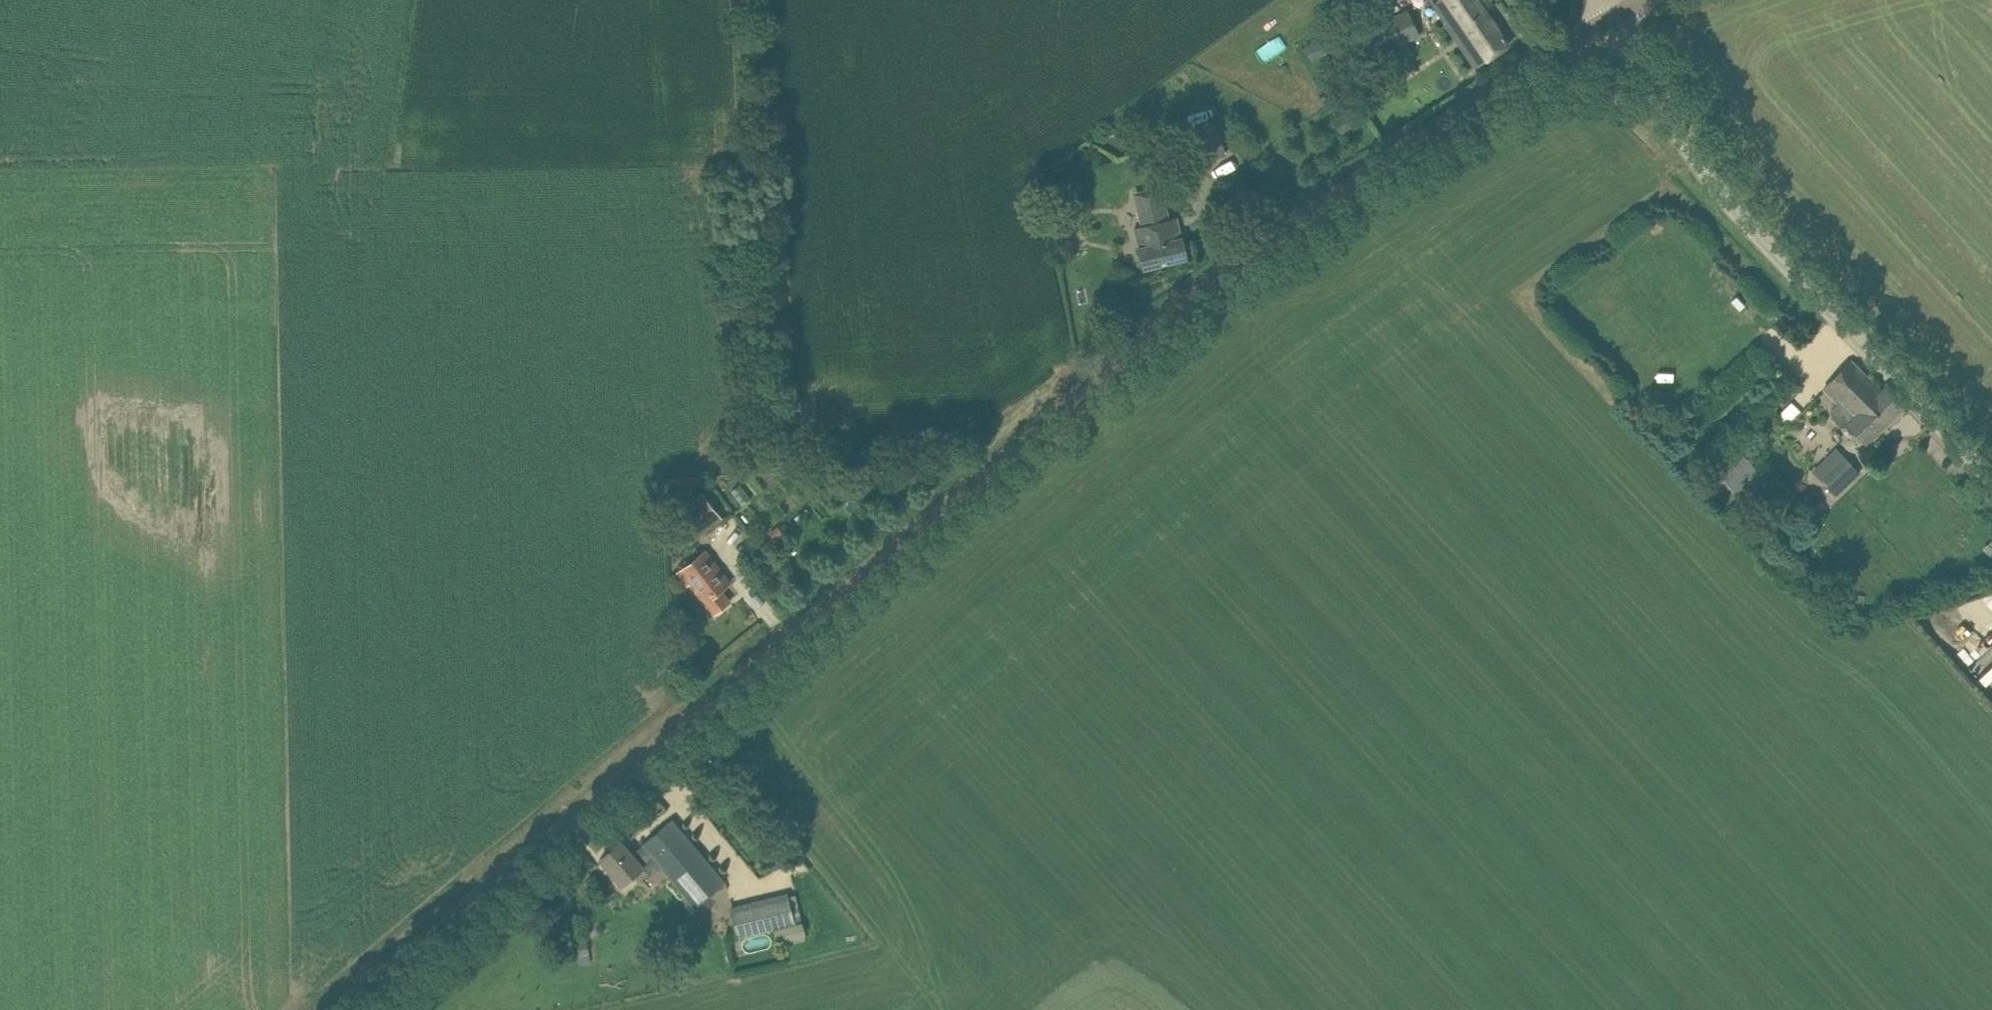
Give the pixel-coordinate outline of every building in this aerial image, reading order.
[(1446,24),(1475,67),(1509,44),(1487,11),(1494,5),(1491,0),(1430,0),(1446,24)] [(1421,35),(1408,9),(1350,37),(1362,63),(1421,35)] [(1304,46),(1313,61),(1334,49),(1326,34),(1304,46)] [(1332,119),(1341,132),(1363,117),(1354,104),(1332,119)] [(1215,117),(1194,123),(1205,160),(1226,154),(1215,117)] [(1171,218),(1163,184),(1132,191),(1140,226),(1132,228),(1142,268),(1188,257),(1178,216),(1171,218)] [(1823,389),(1838,404),(1831,410),(1831,417),(1841,427),(1851,427),(1866,442),(1903,405),(1885,388),(1882,391),(1851,361),(1823,389)] [(1766,482),(1739,449),(1716,467),(1744,501),(1766,482)] [(1859,472),(1843,455),(1819,478),(1836,495),(1859,472)] [(723,517),(703,492),(701,493),(687,504),(671,516),(691,542),(723,517)] [(688,584),(690,582),(715,613),(730,601),(718,587),(728,579),(705,550),(678,571),(688,584)] [(725,880),(685,834),(672,819),(643,843),(643,844),(632,854),(621,840),(600,858),(623,884),(640,868),(648,877),(661,866),(696,906),(725,880)] [(795,923),(788,893),(731,906),(738,937),(795,923)]
